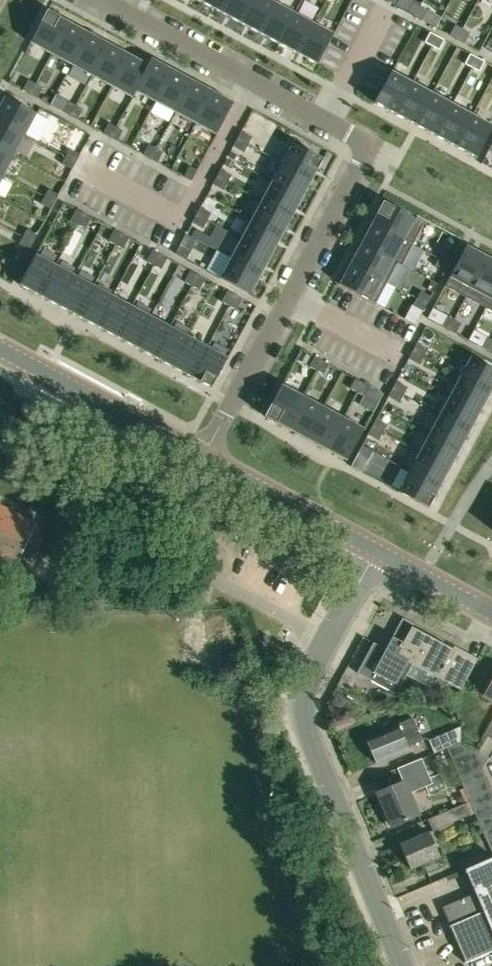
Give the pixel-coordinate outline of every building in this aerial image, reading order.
[(202,2),(221,12),(228,0),(204,0),(202,2)] [(221,12),(240,23),(253,0),(228,0),(221,12)] [(240,23),(259,33),(276,2),(272,0),(253,0),(240,23)] [(276,2),(259,33),(278,43),(295,13),(276,2)] [(413,2),(408,12),(415,16),(420,6),(413,2)] [(420,6),(415,16),(422,20),(428,10),(420,6)] [(30,43),(51,54),(69,22),(48,10),(30,43)] [(295,13),(278,43),(297,53),(314,23),(295,13)] [(89,32),(69,22),(51,54),(71,65),(89,32)] [(314,23),(297,53),(317,64),(334,34),(314,23)] [(455,25),(450,35),(457,39),(463,29),(455,25)] [(463,29),(457,39),(464,43),(470,33),(463,29)] [(91,76),(109,43),(89,32),(71,65),(91,76)] [(430,32),(424,42),(432,46),(437,36),(430,32)] [(437,36),(432,46),(439,50),(444,40),(437,36)] [(112,86),(129,54),(109,43),(91,76),(112,86)] [(470,53),(465,64),(472,67),(477,57),(470,53)] [(112,86),(132,97),(152,59),(151,58),(148,64),(129,54),(112,86)] [(477,57),(472,67),(479,71),(485,61),(477,57)] [(172,69),(152,59),(132,97),(133,98),(136,91),(155,102),(172,69)] [(172,69),(155,102),(175,112),(193,80),(172,69)] [(378,95),(375,102),(396,113),(413,82),(392,71),(378,95)] [(28,80),(23,90),(30,93),(36,84),(28,80)] [(195,123),(213,91),(193,80),(175,112),(195,123)] [(413,82),(396,113),(416,124),(433,93),(413,82)] [(36,84),(30,93),(37,97),(43,87),(36,84)] [(213,91),(195,123),(216,135),(234,102),(213,91)] [(433,93),(416,124),(436,135),(453,103),(433,93)] [(37,114),(5,96),(0,105),(0,121),(26,135),(37,114)] [(68,101),(63,111),(70,115),(76,105),(68,101)] [(453,103),(436,135),(456,146),(473,114),(453,103)] [(76,105),(70,115),(77,119),(83,109),(76,105)] [(456,146),(477,157),(491,129),(491,124),(473,114),(456,146)] [(249,120),(245,127),(255,133),(259,125),(249,120)] [(15,155),(26,135),(0,121),(0,147),(15,155)] [(109,123),(103,133),(110,137),(116,127),(109,123)] [(116,127),(110,137),(118,141),(123,130),(116,127)] [(241,131),(237,138),(248,144),(252,137),(241,131)] [(237,138),(233,146),(244,152),(248,144),(237,138)] [(282,162),(312,179),(323,159),(316,155),(293,142),(282,162)] [(149,144),(143,154),(151,158),(156,148),(149,144)] [(4,175),(15,155),(0,147),(0,173),(4,175)] [(156,148),(151,158),(158,162),(163,152),(156,148)] [(70,149),(66,156),(76,162),(80,154),(70,149)] [(232,151),(229,157),(234,160),(238,154),(232,151)] [(66,156),(62,164),(72,169),(76,162),(66,156)] [(312,179),(282,162),(272,181),(302,198),(312,179)] [(190,166),(184,176),(192,180),(197,170),(190,166)] [(221,169),(217,176),(228,182),(232,175),(221,169)] [(217,176),(213,184),(224,190),(228,182),(217,176)] [(261,201),(292,217),(302,198),(272,181),(261,201)] [(48,189),(45,196),(55,202),(59,194),(48,189)] [(45,196),(41,204),(51,209),(55,202),(45,196)] [(261,201),(251,220),(282,236),(292,217),(261,201)] [(383,202),(372,223),(413,244),(424,223),(383,202)] [(200,207),(196,214),(207,220),(211,213),(200,207)] [(76,209),(70,220),(78,224),(84,213),(76,209)] [(84,213),(78,224),(85,228),(91,217),(84,213)] [(196,214),(192,222),(204,228),(207,220),(196,214)] [(251,220),(241,239),(272,255),(282,236),(251,220)] [(372,223),(361,243),(402,264),(413,270),(423,250),(413,244),(372,223)] [(27,229),(23,237),(33,242),(37,235),(27,229)] [(114,229),(108,241),(116,245),(122,233),(114,229)] [(122,233),(116,245),(123,249),(129,237),(122,233)] [(23,237),(19,244),(29,249),(33,242),(23,237)] [(261,274),(272,255),(241,239),(231,258),(261,274)] [(361,243),(351,263),(387,282),(398,288),(408,269),(402,265),(402,264),(361,243)] [(467,245),(445,286),(466,297),(488,256),(467,245)] [(179,246),(175,253),(186,259),(191,252),(179,246)] [(152,250),(146,261),(154,265),(160,254),(152,250)] [(443,251),(439,258),(449,264),(453,256),(443,251)] [(19,285),(39,295),(56,265),(36,254),(19,285)] [(160,254),(154,265),(161,269),(167,258),(160,254)] [(466,297),(486,308),(491,296),(491,258),(488,256),(466,297)] [(12,257),(8,264),(18,270),(22,262),(12,257)] [(261,274),(231,258),(220,278),(251,294),(261,274)] [(439,258),(435,265),(445,271),(449,264),(439,258)] [(351,263),(339,284),(376,303),(387,282),(351,263)] [(56,265),(39,295),(58,306),(75,275),(56,265)] [(190,270),(184,282),(192,286),(198,274),(190,270)] [(198,274),(192,286),(199,290),(205,278),(198,274)] [(94,285),(75,275),(58,306),(77,316),(94,285)] [(96,326),(113,295),(94,285),(77,316),(96,326)] [(228,290),(222,302),(229,306),(235,294),(228,290)] [(421,291),(417,298),(427,304),(431,296),(421,291)] [(235,294),(229,306),(237,310),(243,298),(235,294)] [(113,295),(96,326),(115,336),(132,306),(113,295)] [(417,298),(413,305),(423,311),(427,304),(417,298)] [(132,306),(115,336),(135,346),(151,316),(132,306)] [(427,318),(441,325),(447,315),(433,308),(427,318)] [(447,315),(441,325),(448,329),(454,319),(447,315)] [(154,357),(170,326),(151,316),(135,346),(154,357)] [(454,319),(448,329),(456,333),(461,323),(454,319)] [(170,326),(154,357),(173,367),(189,336),(170,326)] [(469,340),(481,347),(486,336),(474,330),(469,340)] [(192,377),(208,347),(189,336),(173,367),(192,377)] [(481,347),(488,350),(491,343),(491,339),(486,336),(481,347)] [(417,343),(413,350),(424,356),(428,349),(417,343)] [(228,357),(208,347),(192,377),(212,388),(228,357)] [(413,350),(409,358),(420,364),(424,356),(413,350)] [(315,356),(309,366),(317,370),(322,360),(315,356)] [(460,376),(491,393),(491,390),(491,368),(471,356),(460,376)] [(322,360),(317,370),(324,374),(329,364),(322,360)] [(491,393),(460,376),(450,395),(480,412),(491,393)] [(355,378),(350,388),(357,392),(362,382),(355,378)] [(396,381),(392,388),(403,394),(408,387),(396,381)] [(362,382),(357,392),(364,396),(370,386),(362,382)] [(265,416),(286,428),(303,395),(282,384),(265,416)] [(392,388),(388,396),(399,402),(403,394),(392,388)] [(323,406),(303,395),(286,428),(306,439),(323,406)] [(450,395),(439,414),(470,431),(480,412),(450,395)] [(323,406),(306,439),(326,449),(343,417),(323,406)] [(64,418),(92,434),(95,429),(66,413),(64,418)] [(439,414),(429,433),(460,450),(470,431),(439,414)] [(347,461),(364,428),(343,417),(326,449),(347,461)] [(376,419),(372,426),(383,432),(387,425),(376,419)] [(372,426),(368,434),(379,440),(383,432),(372,426)] [(450,469),(460,450),(429,433),(419,452),(450,469)] [(362,445),(358,453),(369,459),(373,451),(362,445)] [(450,469),(419,452),(409,471),(439,488),(450,469)] [(439,488),(409,471),(398,491),(429,508),(439,488)] [(15,565),(35,522),(0,505),(0,558),(15,565)] [(437,676),(451,647),(402,621),(404,618),(403,618),(370,679),(396,693),(413,663),(437,676)] [(461,689),(478,658),(477,658),(475,660),(451,647),(437,676),(461,689)] [(484,695),(491,699),(491,679),(484,695)] [(413,718),(367,737),(378,764),(409,751),(407,746),(422,740),(413,718)] [(460,728),(431,740),(437,754),(448,749),(447,748),(461,741),(460,728)] [(461,741),(447,748),(448,749),(460,778),(482,768),(488,756),(461,741)] [(440,775),(431,779),(421,758),(398,768),(404,781),(378,793),(386,812),(383,814),(388,826),(391,825),(392,826),(419,814),(410,793),(423,787),(428,798),(446,790),(440,775)] [(482,768),(460,778),(464,788),(487,778),(482,768)] [(487,778),(464,788),(469,798),(491,788),(487,778)] [(469,798),(470,800),(473,808),(491,800),(491,791),(491,788),(469,798)] [(470,800),(428,818),(433,830),(475,812),(473,808),(470,800)] [(473,808),(475,812),(478,818),(491,812),(491,800),(473,808)] [(478,818),(482,828),(491,824),(491,812),(478,818)] [(482,828),(486,839),(491,836),(491,824),(482,828)] [(429,832),(400,844),(410,869),(440,856),(429,832)] [(466,868),(476,892),(442,906),(450,924),(449,925),(465,962),(491,951),(491,857),(466,868)]
